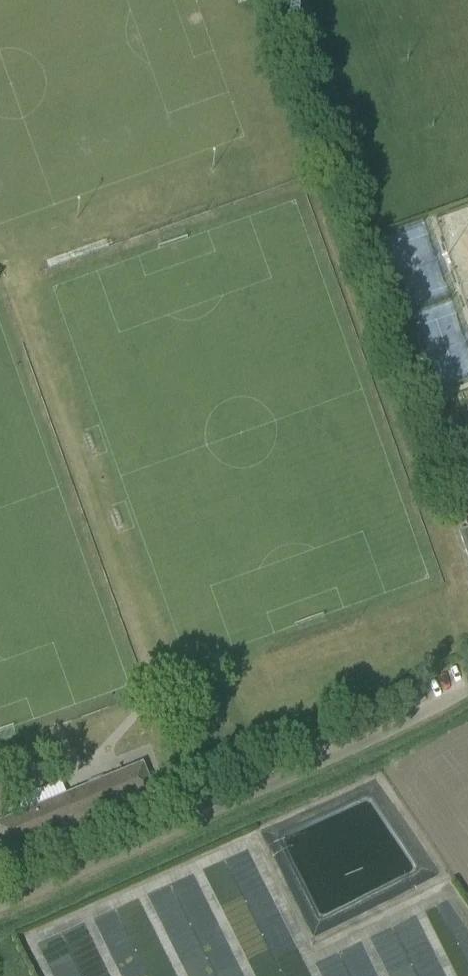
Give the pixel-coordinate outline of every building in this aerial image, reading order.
[(458,533),(467,561),(467,529),(458,533)] [(5,856),(71,829),(77,843),(124,824),(118,810),(155,794),(142,763),(122,772),(121,771),(0,821),(0,843),(5,856)]
